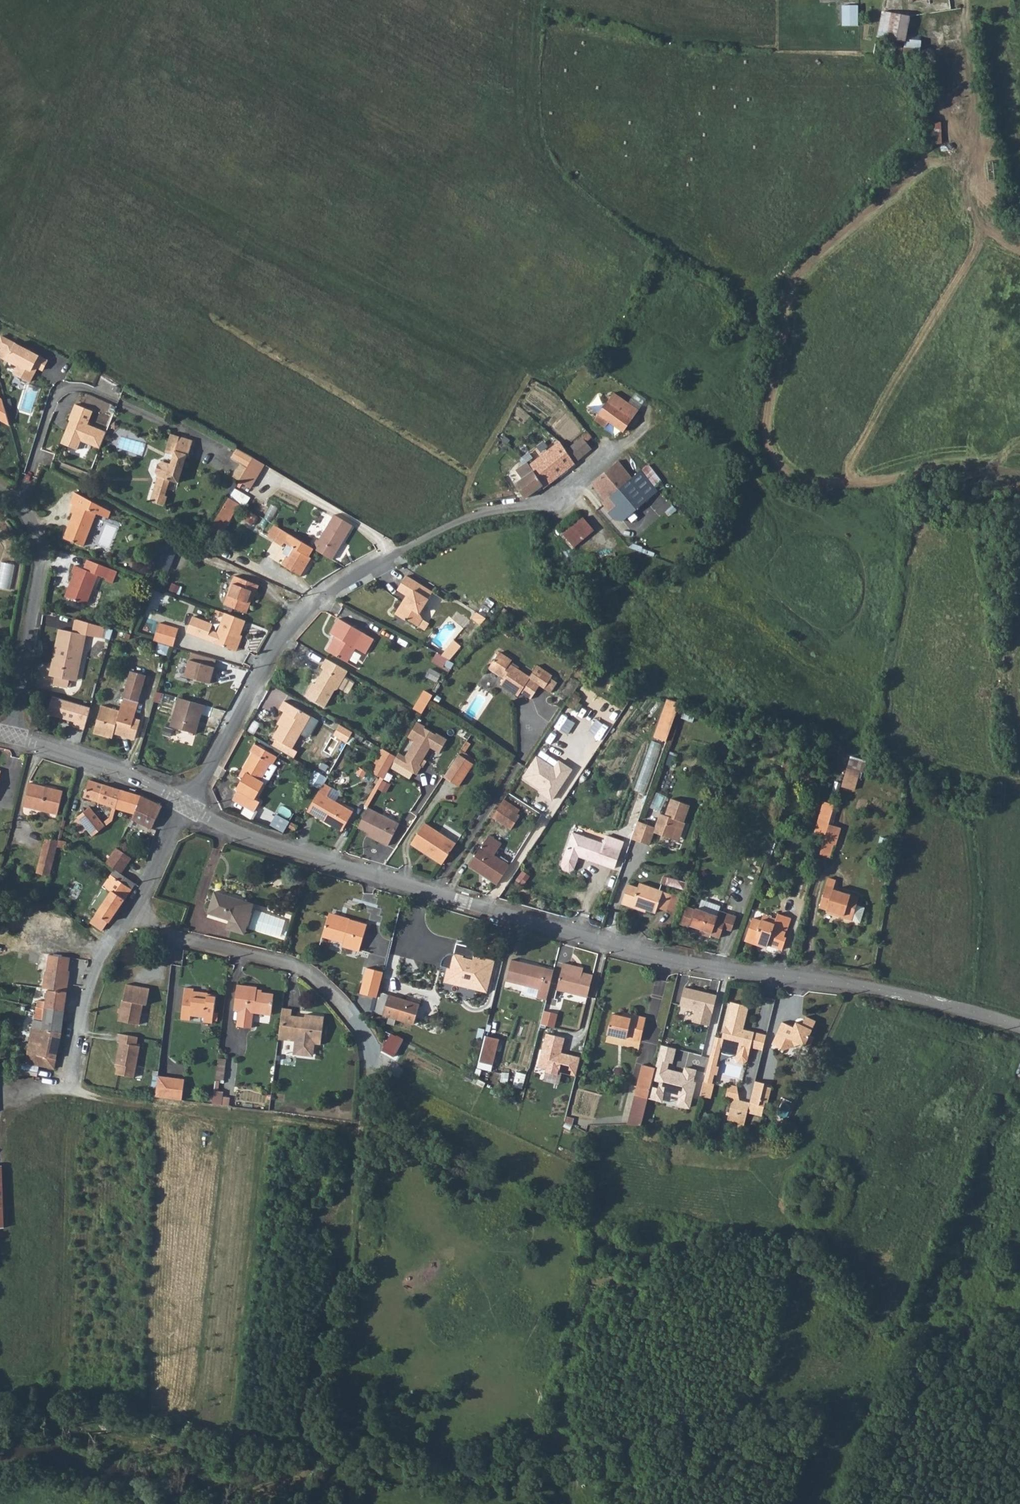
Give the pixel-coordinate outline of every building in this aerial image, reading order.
[(842,7),(842,27),(858,27),(858,7),(842,7)] [(905,44),(905,41),(909,18),(881,14),(877,40),(905,44)] [(903,58),(921,60),(921,42),(905,41),(905,44),(903,58)] [(931,121),(931,141),(943,142),(943,121),(931,121)] [(1,334),(0,336),(0,345),(2,346),(0,351),(0,355),(7,359),(8,357),(19,362),(14,372),(30,380),(35,370),(31,369),(34,364),(43,368),(48,359),(1,334)] [(639,410),(614,392),(598,414),(623,432),(639,410)] [(93,411),(76,404),(69,420),(73,421),(64,444),(78,450),(81,441),(100,449),(107,432),(88,425),(93,411)] [(566,450),(575,462),(592,448),(586,441),(592,437),(588,432),(566,450)] [(154,474),(157,479),(159,479),(157,484),(155,483),(149,502),(164,506),(167,499),(164,498),(169,482),(178,485),(185,457),(188,457),(192,443),(178,439),(170,466),(161,463),(157,466),(154,474)] [(575,462),(566,450),(560,441),(529,465),(542,485),(543,487),(557,477),(575,462)] [(248,467),(253,458),(248,456),(243,464),(248,467)] [(254,481),(265,464),(254,457),(253,458),(248,467),(243,474),(254,481)] [(603,503),(610,511),(616,505),(610,497),(632,477),(619,461),(591,483),(605,501),(603,503)] [(542,485),(529,465),(527,462),(516,470),(523,478),(515,484),(525,497),(542,485)] [(240,479),(243,474),(248,467),(243,464),(241,463),(234,476),(240,479)] [(618,523),(650,496),(658,489),(641,470),(632,477),(610,497),(616,505),(610,511),(608,512),(618,523)] [(250,488),(254,481),(243,474),(240,479),(239,482),(250,488)] [(74,491),(69,502),(73,504),(71,511),(74,513),(64,538),(84,546),(96,513),(99,514),(103,506),(74,491)] [(215,520),(226,526),(239,504),(229,498),(215,520)] [(110,510),(103,506),(99,514),(106,516),(107,517),(110,510)] [(339,507),(336,512),(350,520),(353,515),(339,507)] [(314,548),(333,559),(353,525),(334,515),(319,540),(317,539),(312,547),(314,548)] [(593,531),(582,518),(564,534),(575,547),(593,531)] [(215,520),(212,525),(223,531),(226,526),(215,520)] [(111,546),(116,527),(106,524),(101,543),(111,546)] [(281,529),(273,524),(267,536),(274,541),(281,529)] [(314,548),(312,547),(281,529),(274,541),(281,546),(286,542),(294,547),(288,558),(286,556),(281,564),(300,576),(305,567),(303,566),(314,548)] [(158,564),(165,547),(158,545),(152,562),(158,564)] [(111,568),(87,559),(83,569),(75,565),(72,572),(74,574),(65,597),(87,605),(98,576),(106,579),(111,568)] [(13,588),(16,562),(2,561),(0,577),(0,586),(13,588)] [(247,613),(250,603),(248,603),(252,591),(254,592),(256,592),(259,585),(234,576),(223,604),(247,613)] [(398,589),(408,595),(410,597),(407,604),(403,602),(396,613),(407,620),(408,619),(418,625),(423,618),(420,613),(433,592),(407,576),(398,589)] [(462,622),(465,615),(456,611),(453,618),(462,622)] [(474,617),(483,622),(487,616),(478,611),(474,617)] [(235,650),(246,621),(225,613),(218,633),(210,630),(212,624),(192,616),(186,632),(235,650)] [(89,622),(76,619),(73,632),(84,635),(86,635),(89,622)] [(364,653),(373,638),(338,619),(330,633),(335,635),(339,638),(337,642),(334,641),(328,651),(347,662),(355,648),(364,653)] [(110,628),(89,622),(86,635),(107,640),(110,628)] [(164,634),(166,625),(159,622),(154,640),(173,646),(176,638),(164,634)] [(178,628),(166,625),(164,634),(176,638),(178,628)] [(84,635),(73,632),(59,629),(55,647),(59,647),(55,666),(51,665),(49,676),(54,676),(52,684),(67,687),(68,683),(68,680),(73,681),(80,651),(84,635)] [(339,638),(335,635),(326,650),(328,651),(334,641),(337,642),(339,638)] [(440,655),(449,659),(459,644),(451,638),(440,655)] [(168,653),(170,645),(159,642),(157,650),(168,653)] [(82,652),(80,651),(73,681),(76,681),(82,652)] [(204,656),(192,652),(185,677),(210,684),(213,676),(215,668),(202,664),(204,656)] [(520,692),(527,696),(536,682),(545,689),(552,678),(543,672),(540,676),(536,681),(512,665),(509,671),(506,669),(511,660),(499,652),(488,668),(504,678),(502,681),(500,684),(518,695),(520,692)] [(348,671),(325,658),(320,667),(323,670),(314,684),(311,682),(303,694),(323,706),(334,689),(338,688),(348,671)] [(436,678),(440,673),(432,667),(428,673),(436,678)] [(486,671),(502,681),(504,678),(488,668),(486,671)] [(138,701),(146,674),(130,670),(122,696),(124,697),(121,704),(137,709),(139,701),(138,701)] [(346,677),(340,685),(347,690),(353,681),(346,677)] [(413,708),(421,713),(428,703),(433,695),(425,689),(413,708)] [(52,697),(48,715),(74,721),(73,728),(85,731),(91,707),(52,697)] [(170,726),(192,732),(196,720),(199,721),(202,712),(204,712),(206,705),(178,697),(170,726)] [(667,739),(680,701),(673,699),(660,737),(667,739)] [(287,713),(280,724),(273,737),(293,749),(311,717),(284,701),(280,709),(284,711),(287,713)] [(103,724),(97,723),(94,733),(112,738),(114,733),(135,739),(140,719),(134,718),(137,709),(121,704),(119,710),(109,707),(107,715),(105,715),(103,724)] [(109,707),(102,705),(97,723),(103,724),(105,715),(107,715),(109,707)] [(278,723),(280,724),(287,713),(284,711),(278,723)] [(448,739),(416,721),(407,737),(414,741),(406,756),(399,752),(396,757),(393,761),(417,775),(422,767),(420,766),(430,748),(440,753),(448,739)] [(347,743),(353,732),(340,724),(333,735),(347,743)] [(649,741),(638,789),(650,792),(660,743),(649,741)] [(245,805),(254,810),(259,802),(255,799),(264,783),(260,781),(262,776),(269,779),(277,765),(273,763),(277,755),(255,743),(251,751),(253,752),(243,770),(246,772),(243,777),(236,788),(237,789),(232,799),(244,807),(245,805)] [(393,761),(396,757),(383,749),(371,771),(384,778),(393,761)] [(473,763),(458,753),(443,776),(458,786),(473,763)] [(844,786),(858,789),(866,759),(851,755),(844,786)] [(536,756),(522,777),(539,788),(537,791),(552,800),(572,769),(558,760),(553,767),(536,756)] [(786,779),(789,772),(779,768),(776,776),(786,779)] [(83,797),(97,802),(103,784),(88,779),(83,797)] [(57,814),(63,791),(29,782),(24,806),(57,814)] [(115,807),(122,790),(103,784),(97,802),(115,807)] [(329,789),(322,785),(318,792),(325,796),(329,789)] [(141,796),(122,790),(115,807),(134,813),(141,796)] [(325,796),(318,792),(307,811),(324,821),(326,818),(343,828),(353,811),(325,796)] [(134,813),(132,819),(151,828),(162,805),(141,796),(134,813)] [(654,831),(672,838),(678,840),(685,821),(684,821),(690,804),(671,797),(665,814),(660,812),(655,826),(638,820),(632,838),(649,844),(654,831)] [(517,813),(519,810),(503,799),(501,802),(517,813)] [(831,817),(835,805),(823,801),(820,813),(831,817)] [(520,815),(517,813),(501,802),(492,816),(511,828),(520,815)] [(77,816),(92,835),(105,826),(89,807),(77,816)] [(399,823),(367,807),(358,826),(368,831),(381,838),(379,842),(387,846),(399,823)] [(829,824),(831,817),(820,813),(814,832),(825,836),(829,824)] [(289,821),(276,814),(270,825),(283,832),(289,821)] [(341,831),(343,828),(326,818),(324,821),(341,831)] [(435,860),(441,864),(455,843),(425,823),(413,841),(437,857),(435,860)] [(842,828),(829,824),(825,836),(820,854),(831,857),(834,845),(837,846),(842,828)] [(381,838),(368,831),(366,835),(379,842),(381,838)] [(613,868),(623,841),(605,835),(602,843),(572,832),(560,866),(562,869),(569,872),(573,869),(578,856),(613,868)] [(494,855),(501,843),(488,835),(468,865),(496,883),(509,865),(494,855)] [(50,876),(58,840),(45,837),(37,873),(50,876)] [(59,837),(58,840),(64,847),(66,839),(59,837)] [(437,857),(413,841),(411,844),(435,860),(437,857)] [(115,847),(104,862),(114,869),(120,873),(130,857),(115,847)] [(109,921),(135,883),(120,873),(114,869),(103,886),(104,887),(89,908),(96,913),(90,922),(101,930),(107,921),(109,921)] [(526,882),(531,873),(523,869),(518,878),(526,882)] [(686,889),(688,880),(669,876),(667,885),(686,889)] [(834,889),(836,880),(828,878),(819,908),(833,912),(833,914),(860,922),(864,907),(856,905),(859,896),(834,889)] [(75,900),(83,885),(73,880),(66,895),(75,900)] [(666,910),(671,894),(639,882),(637,887),(627,884),(621,903),(630,906),(631,904),(655,912),(657,907),(666,910)] [(254,903),(215,891),(208,912),(229,919),(227,927),(245,932),(248,924),(249,924),(253,910),(252,910),(254,903)] [(671,894),(666,910),(675,914),(681,898),(671,894)] [(736,916),(718,910),(717,915),(695,907),(694,909),(686,906),(680,923),(694,928),(694,931),(710,936),(711,934),(719,937),(723,927),(731,930),(736,916)] [(285,919),(254,909),(249,926),(281,934),(285,919)] [(790,918),(778,913),(776,919),(771,918),(769,922),(761,919),(761,921),(752,918),(746,936),(758,941),(757,943),(766,946),(767,944),(782,949),(786,937),(784,936),(790,918)] [(359,951),(367,924),(350,919),(349,921),(328,915),(322,937),(342,943),(342,946),(359,951)] [(766,948),(766,946),(757,943),(758,941),(746,936),(744,940),(766,948)] [(456,943),(453,953),(450,953),(448,954),(446,955),(444,956),(443,958),(442,960),(441,962),(441,965),(450,967),(447,979),(476,986),(477,982),(488,985),(494,960),(474,955),(475,948),(456,943)] [(43,988),(47,989),(67,991),(69,975),(68,975),(70,959),(49,955),(46,972),(45,972),(43,988)] [(546,999),(553,969),(546,967),(545,969),(525,964),(525,962),(511,959),(505,981),(541,989),(539,997),(546,999)] [(593,975),(582,972),(577,971),(578,966),(562,963),(556,989),(587,997),(593,975)] [(362,994),(378,998),(375,1012),(413,1024),(419,1004),(380,992),(384,972),(368,968),(362,994)] [(653,998),(664,999),(666,979),(656,978),(653,998)] [(145,1004),(148,987),(124,983),(122,999),(120,999),(117,1020),(138,1024),(141,1003),(145,1004)] [(239,1008),(237,1024),(251,1026),(253,1010),(271,1012),(274,991),(257,989),(257,986),(248,985),(248,984),(237,983),(234,1007),(239,1008)] [(686,984),(681,1002),(697,1006),(694,1018),(711,1023),(719,993),(686,984)] [(475,996),(476,987),(456,986),(455,994),(475,996)] [(185,988),(181,1018),(189,1019),(190,1015),(204,1017),(203,1021),(212,1022),(215,996),(208,995),(208,993),(194,991),(194,989),(185,988)] [(37,1000),(36,1006),(64,1010),(67,991),(47,989),(45,1001),(37,1000)] [(763,996),(759,1025),(770,1027),(774,997),(763,996)] [(752,1045),(756,1030),(745,1027),(742,1026),(743,1021),(746,1022),(751,1004),(732,999),(723,1038),(715,1036),(704,1080),(713,1083),(720,1052),(736,1055),(736,1058),(739,1063),(744,1064),(748,1061),(752,1045)] [(36,1006),(32,1027),(61,1032),(64,1010),(36,1006)] [(319,1042),(323,1014),(305,1012),(304,1015),(302,1015),(302,1017),(297,1017),(297,1014),(291,1014),(292,1007),(282,1006),(278,1037),(294,1039),(293,1052),(309,1053),(311,1052),(313,1041),(319,1042)] [(556,1026),(559,1011),(544,1009),(541,1023),(556,1026)] [(611,1013),(606,1033),(640,1041),(646,1018),(631,1014),(631,1018),(621,1016),(611,1013)] [(803,1042),(813,1047),(817,1037),(812,1034),(819,1020),(809,1016),(807,1019),(806,1018),(802,1024),(798,1022),(795,1027),(784,1022),(774,1044),(786,1049),(803,1042)] [(27,1052),(55,1058),(61,1032),(32,1027),(27,1052)] [(765,1048),(768,1033),(756,1030),(752,1045),(765,1048)] [(385,1044),(397,1051),(404,1039),(392,1031),(385,1044)] [(137,1045),(138,1037),(119,1033),(117,1042),(119,1042),(116,1063),(118,1063),(116,1073),(135,1077),(140,1045),(137,1045)] [(546,1033),(538,1064),(546,1066),(545,1071),(557,1074),(558,1071),(575,1075),(580,1057),(568,1054),(566,1056),(560,1054),(564,1038),(546,1033)] [(491,1065),(498,1039),(486,1035),(479,1061),(491,1065)] [(661,1043),(657,1058),(668,1060),(672,1061),(676,1046),(661,1043)] [(53,1068),(55,1058),(27,1052),(25,1062),(53,1068)] [(218,1057),(216,1084),(225,1085),(227,1057),(218,1057)] [(668,1060),(657,1058),(655,1067),(652,1078),(660,1080),(658,1086),(651,1084),(648,1095),(661,1099),(664,1088),(672,1090),(672,1093),(680,1095),(678,1103),(689,1106),(696,1080),(693,1079),(696,1068),(685,1066),(684,1072),(666,1068),(668,1060)] [(640,1095),(648,1097),(648,1095),(651,1084),(652,1078),(655,1067),(642,1064),(635,1094),(640,1095)] [(517,1071),(514,1085),(523,1087),(526,1072),(517,1071)] [(155,1096),(182,1099),(184,1078),(157,1075),(155,1096)] [(767,1081),(757,1079),(749,1102),(753,1103),(767,1104),(768,1099),(771,1100),(774,1086),(767,1084),(767,1081)] [(729,1112),(746,1116),(749,1102),(739,1100),(737,1087),(729,1085),(726,1096),(733,1098),(729,1112)] [(223,1091),(214,1090),(212,1103),(221,1104),(223,1091)] [(636,1111),(644,1113),(648,1097),(640,1095),(636,1111)] [(565,1111),(567,1102),(560,1101),(558,1110),(565,1111)]
